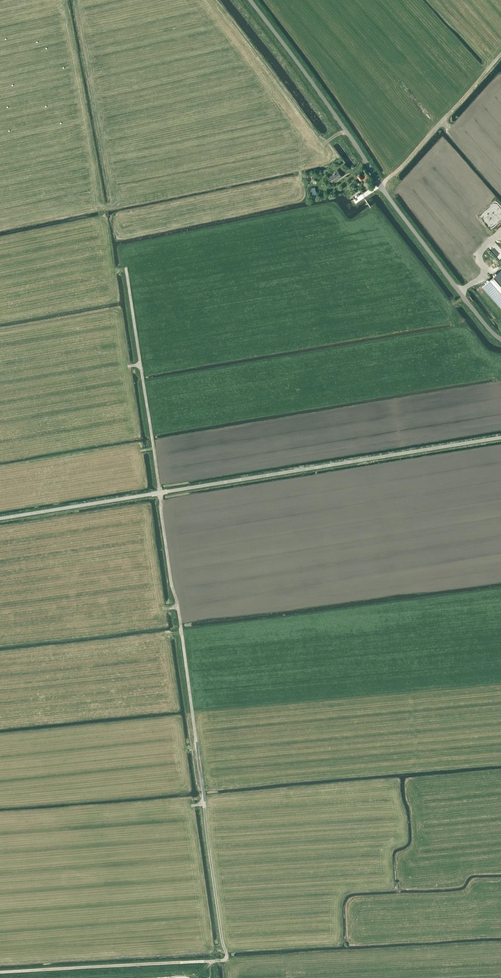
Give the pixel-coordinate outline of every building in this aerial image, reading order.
[(335,181),(342,176),(339,172),(335,175),(334,174),(328,179),(330,181),(333,179),(335,181)] [(500,271),(482,287),(500,309),(500,271)]
